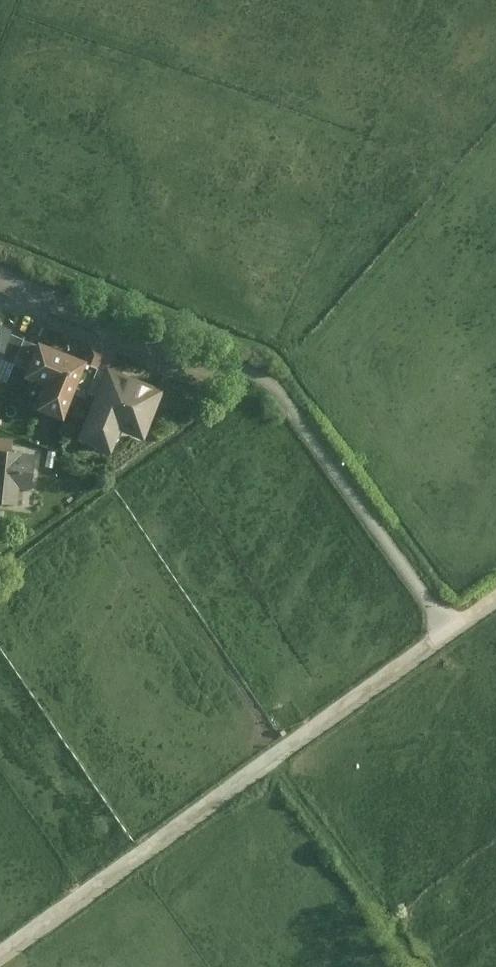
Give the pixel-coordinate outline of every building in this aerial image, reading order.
[(7,334),(0,352),(0,362),(13,367),(24,340),(7,334)] [(27,340),(14,378),(36,386),(27,410),(55,420),(78,358),(27,340)] [(99,367),(69,441),(105,455),(115,430),(138,439),(157,391),(99,367)] [(14,504),(15,489),(27,490),(29,453),(0,451),(0,503),(14,504)]
